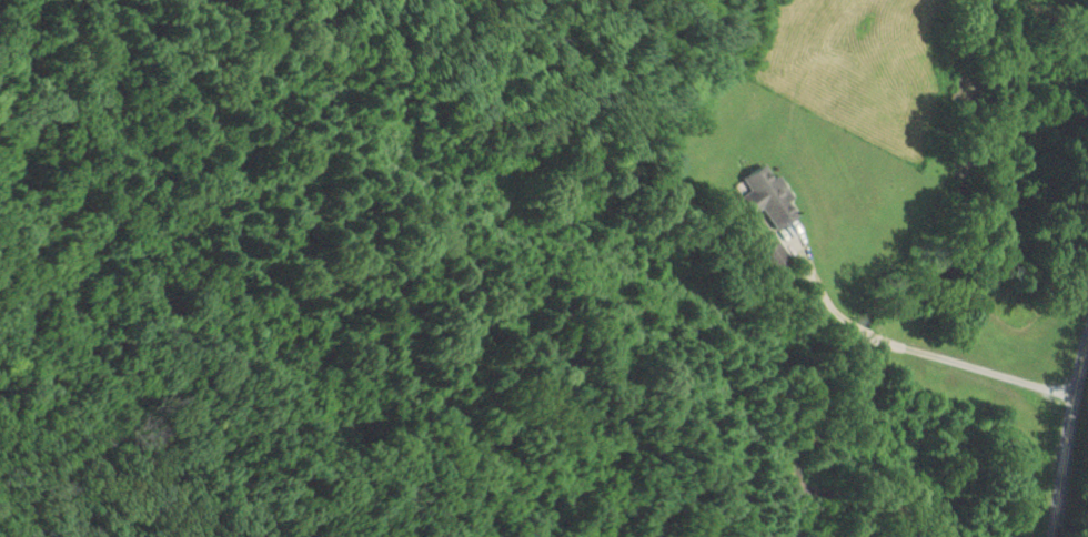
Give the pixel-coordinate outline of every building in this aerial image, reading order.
[(745,179),(752,191),(745,196),(755,213),(765,207),(778,230),(802,215),(780,176),(776,179),(768,165),(745,179)] [(793,263),(782,243),(762,253),(773,273),(793,263)]
